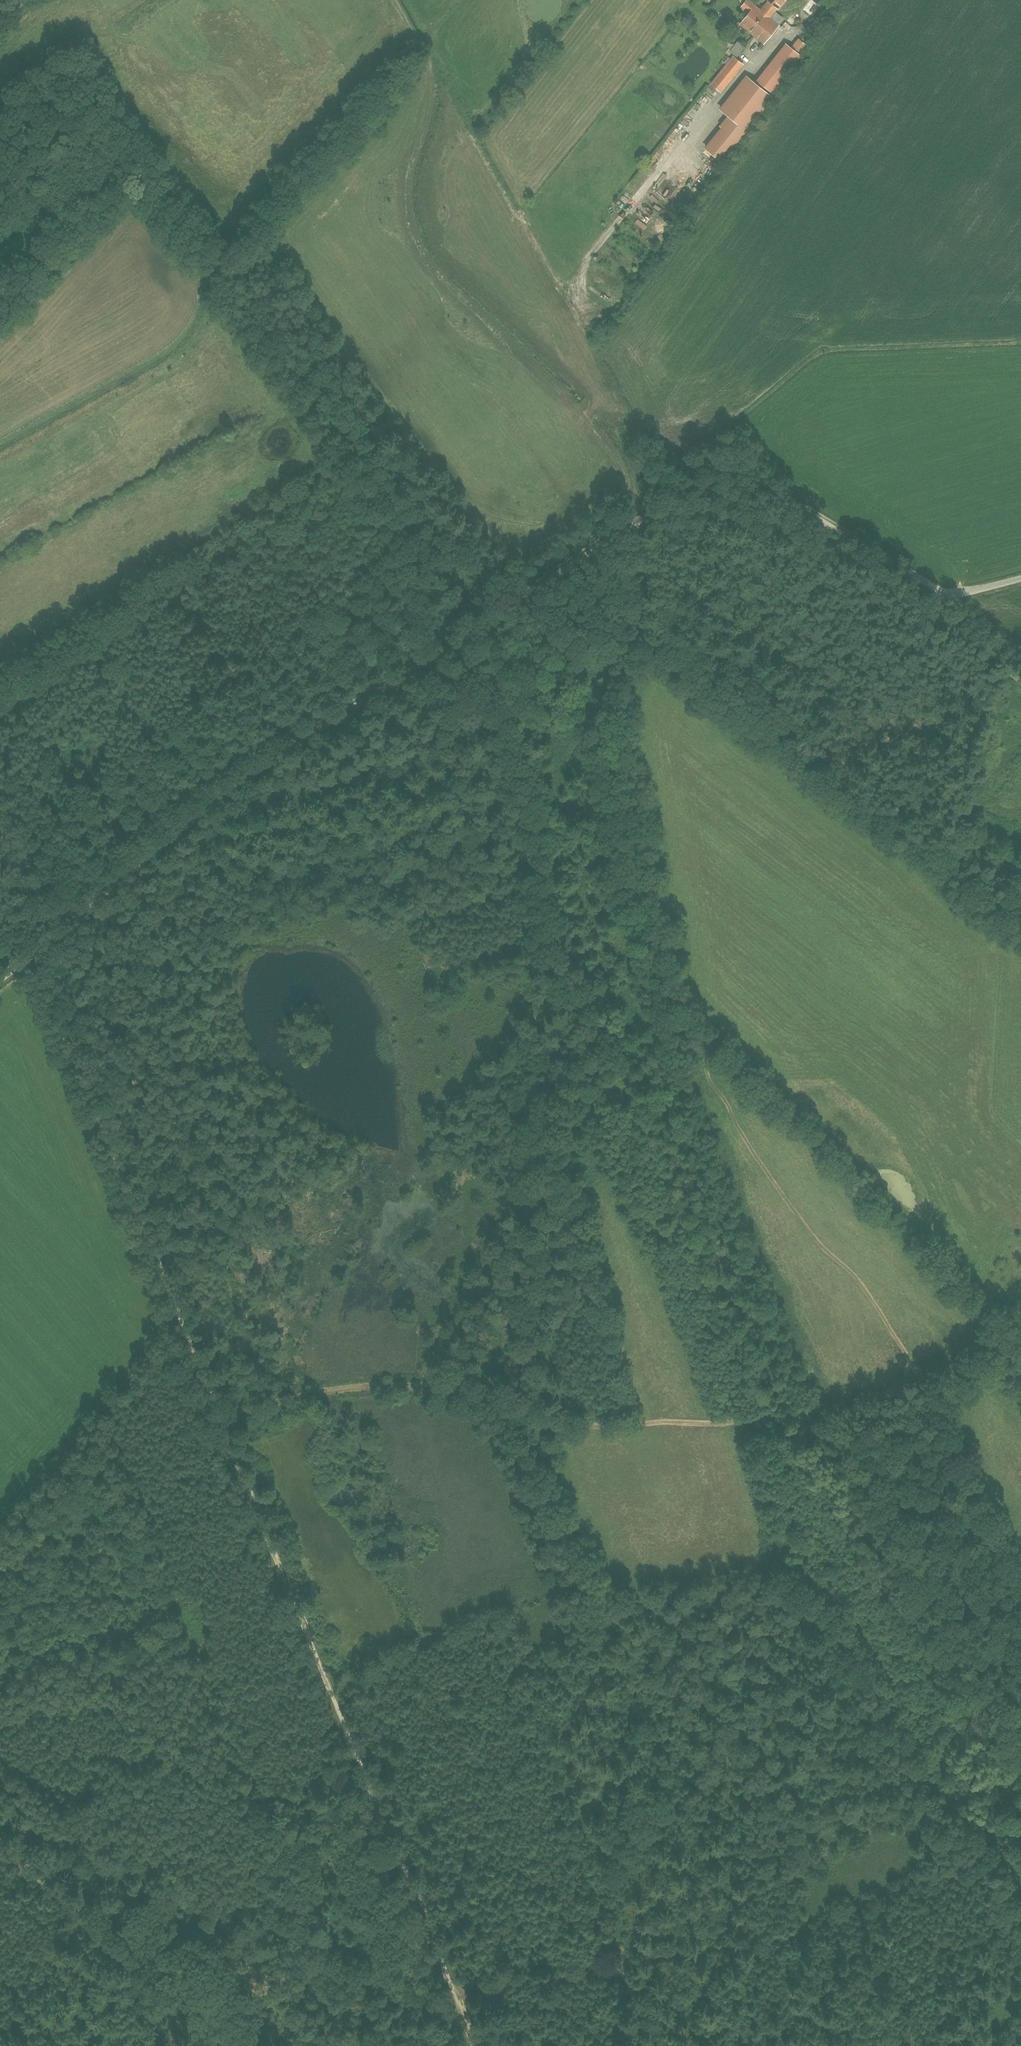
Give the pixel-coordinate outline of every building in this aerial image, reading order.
[(760,10),(748,0),(746,0),(741,6),(749,12),(740,23),(763,42),(778,24),(770,17),(760,10)] [(770,17),(784,0),(768,0),(760,10),(770,17)] [(785,44),(756,79),(771,91),(799,56),(785,44)] [(742,63),(735,58),(733,56),(719,72),(710,83),(722,92),(731,81),(728,79),(742,63)] [(772,99),(771,98),(745,76),(719,107),(728,115),(719,126),(721,127),(704,148),(722,162),(772,99)]
